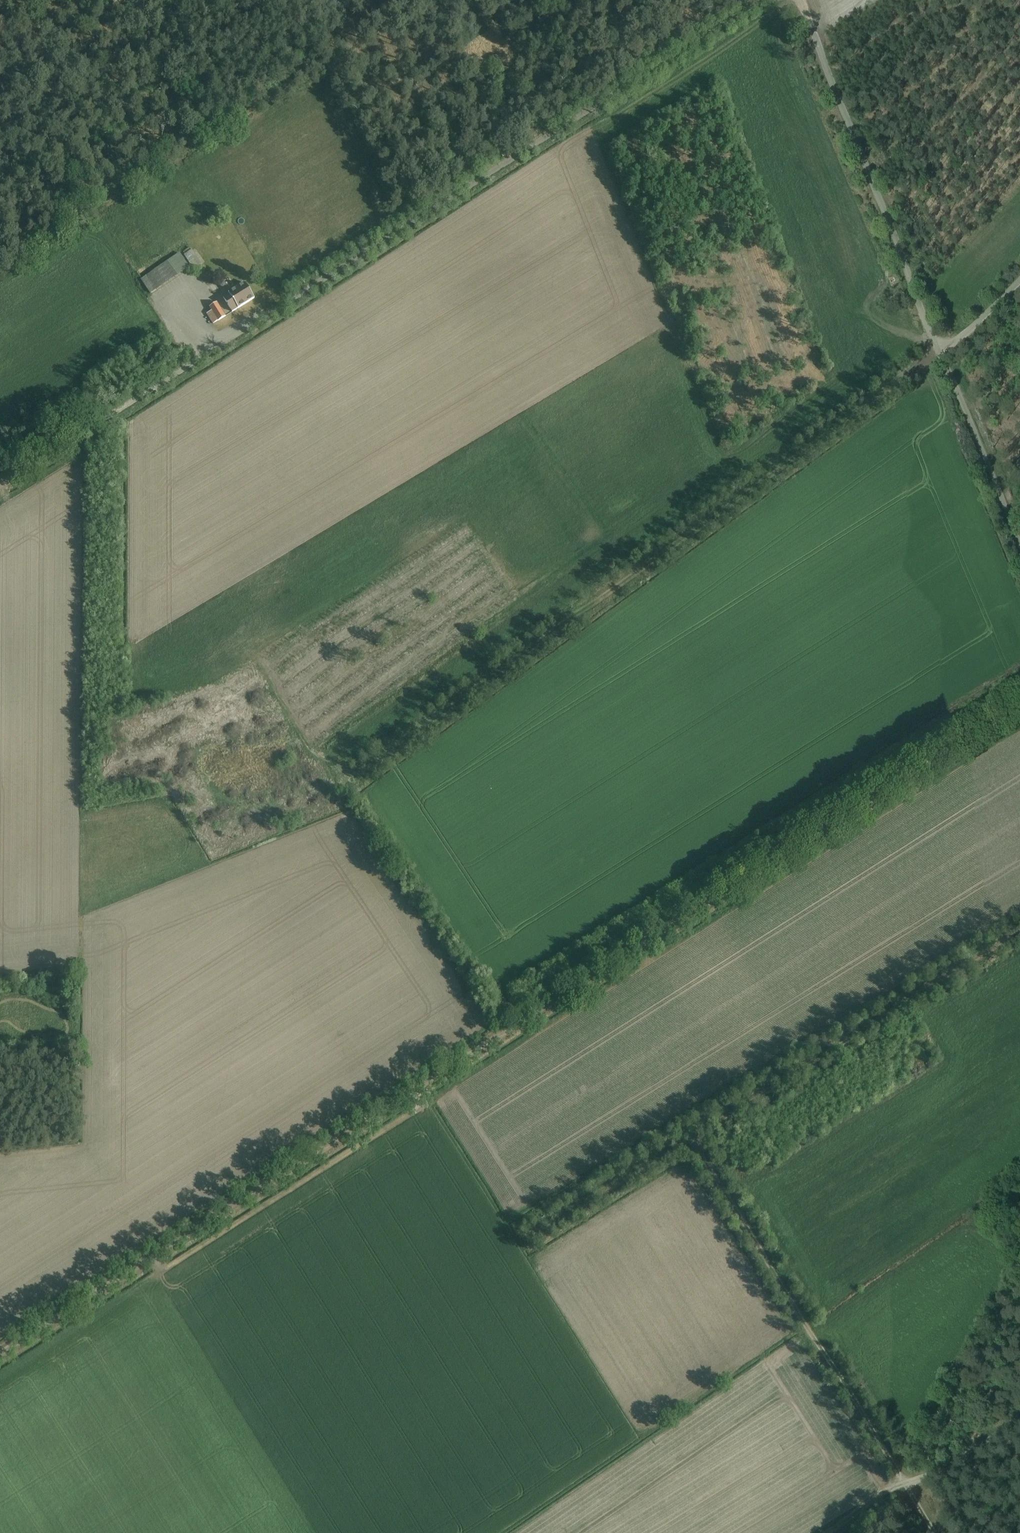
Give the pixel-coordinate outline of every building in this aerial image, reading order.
[(202,265),(190,247),(184,252),(185,254),(184,256),(194,270),(202,265)] [(180,253),(139,276),(148,292),(189,268),(180,253)] [(223,297),(227,304),(232,312),(255,298),(245,283),(229,294),(223,297)] [(207,314),(208,316),(213,324),(226,316),(220,308),(217,303),(210,308),(212,311),(207,314)]
